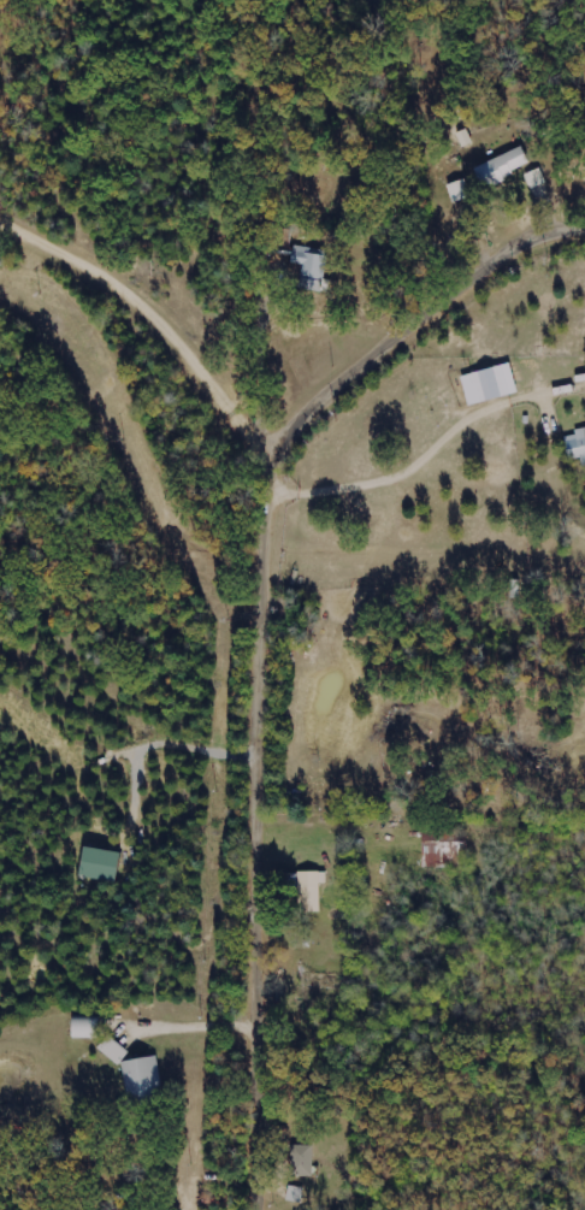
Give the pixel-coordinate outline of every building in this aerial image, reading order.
[(530,166),(521,147),(474,168),(483,188),(530,166)] [(530,189),(546,183),(540,169),(524,175),(530,189)] [(324,280),(327,251),(293,247),(291,264),(300,265),(298,290),(329,293),(330,281),(324,280)] [(469,407),(511,395),(502,365),(460,377),(469,407)] [(298,913),(320,913),(319,884),(326,884),(326,872),(298,873),(298,913)] [(129,1051),(107,1037),(98,1051),(120,1066),(129,1051)] [(161,1095),(158,1058),(125,1061),(128,1098),(161,1095)] [(313,1147),(292,1146),(291,1176),(311,1177),(313,1147)] [(303,1189),(288,1187),(286,1201),(301,1204),(303,1189)]
